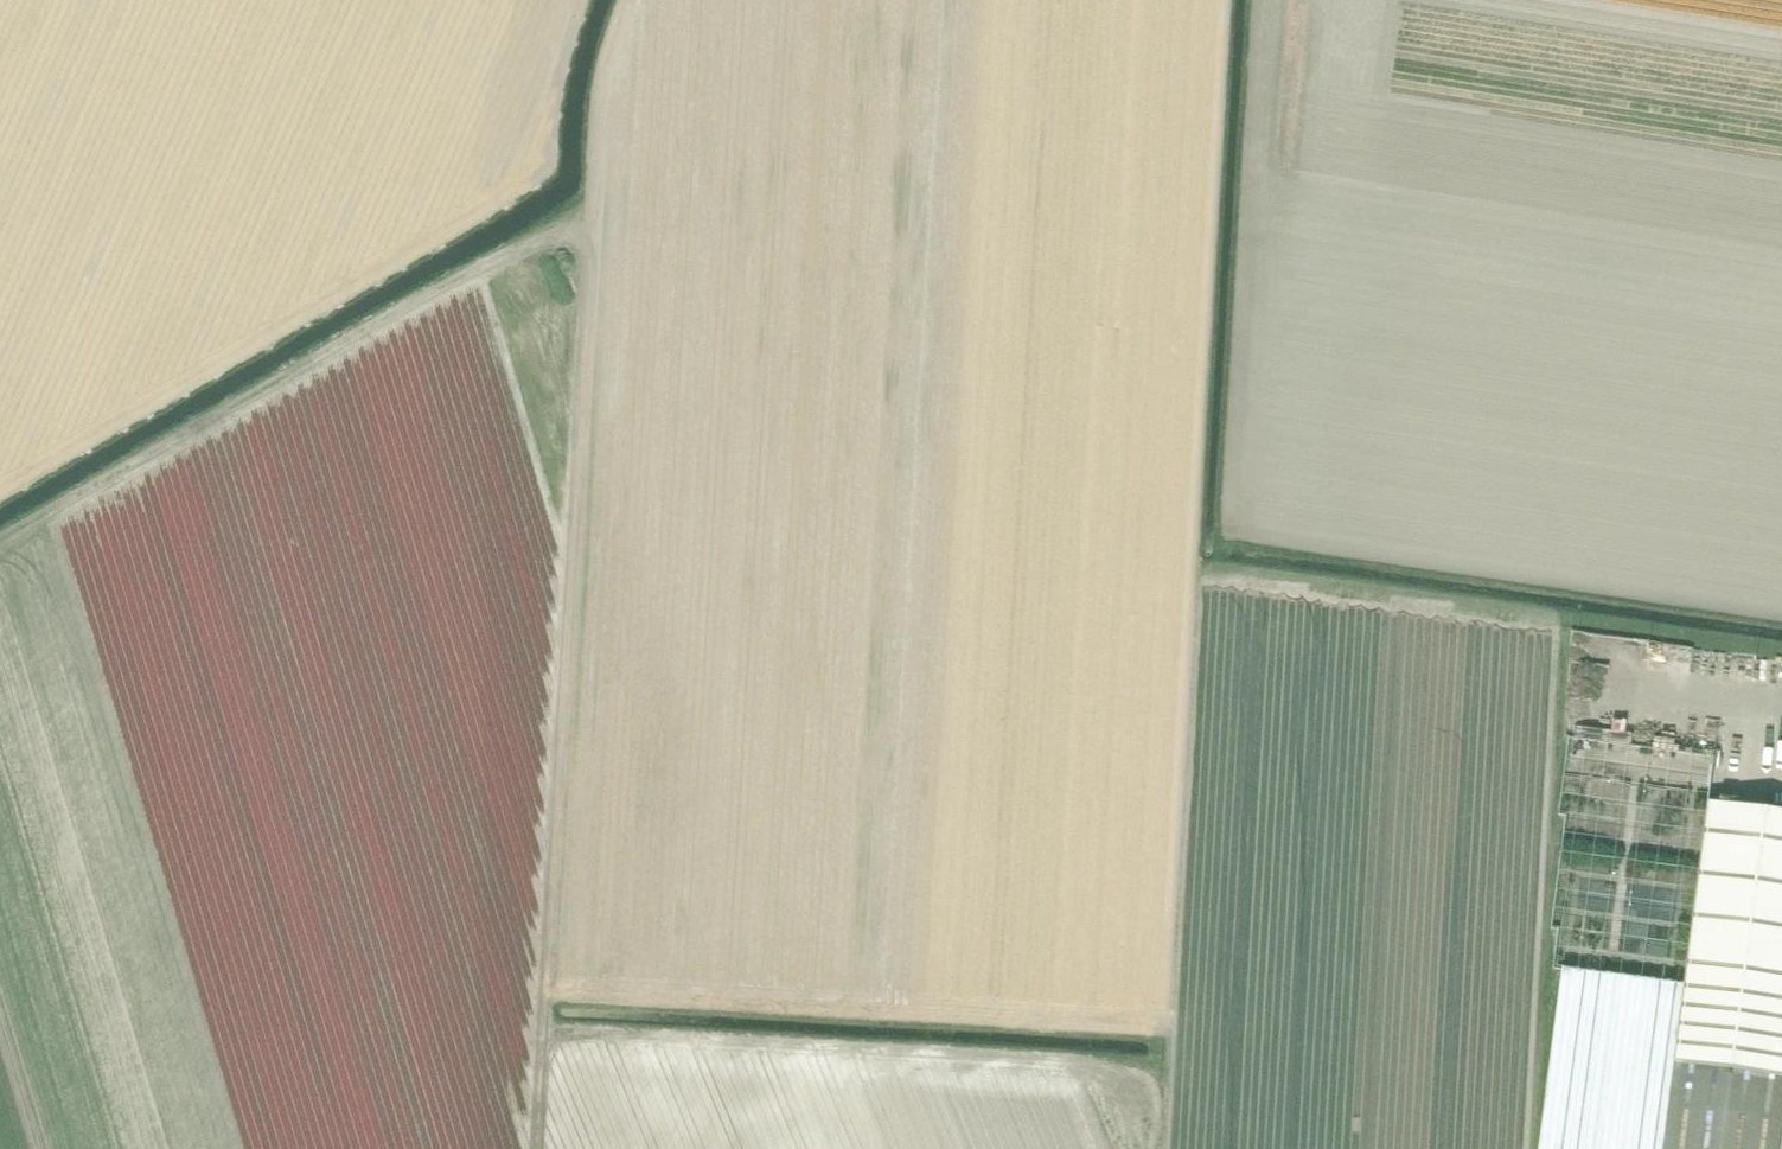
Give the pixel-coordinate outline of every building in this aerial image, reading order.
[(1679,792),(1687,809),(1702,801),(1694,784),(1679,792)] [(1710,802),(1677,1059),(1665,1148),(1781,1148),(1781,812),(1710,802)] [(1685,984),(1564,968),(1539,1148),(1664,1148),(1685,984)]
